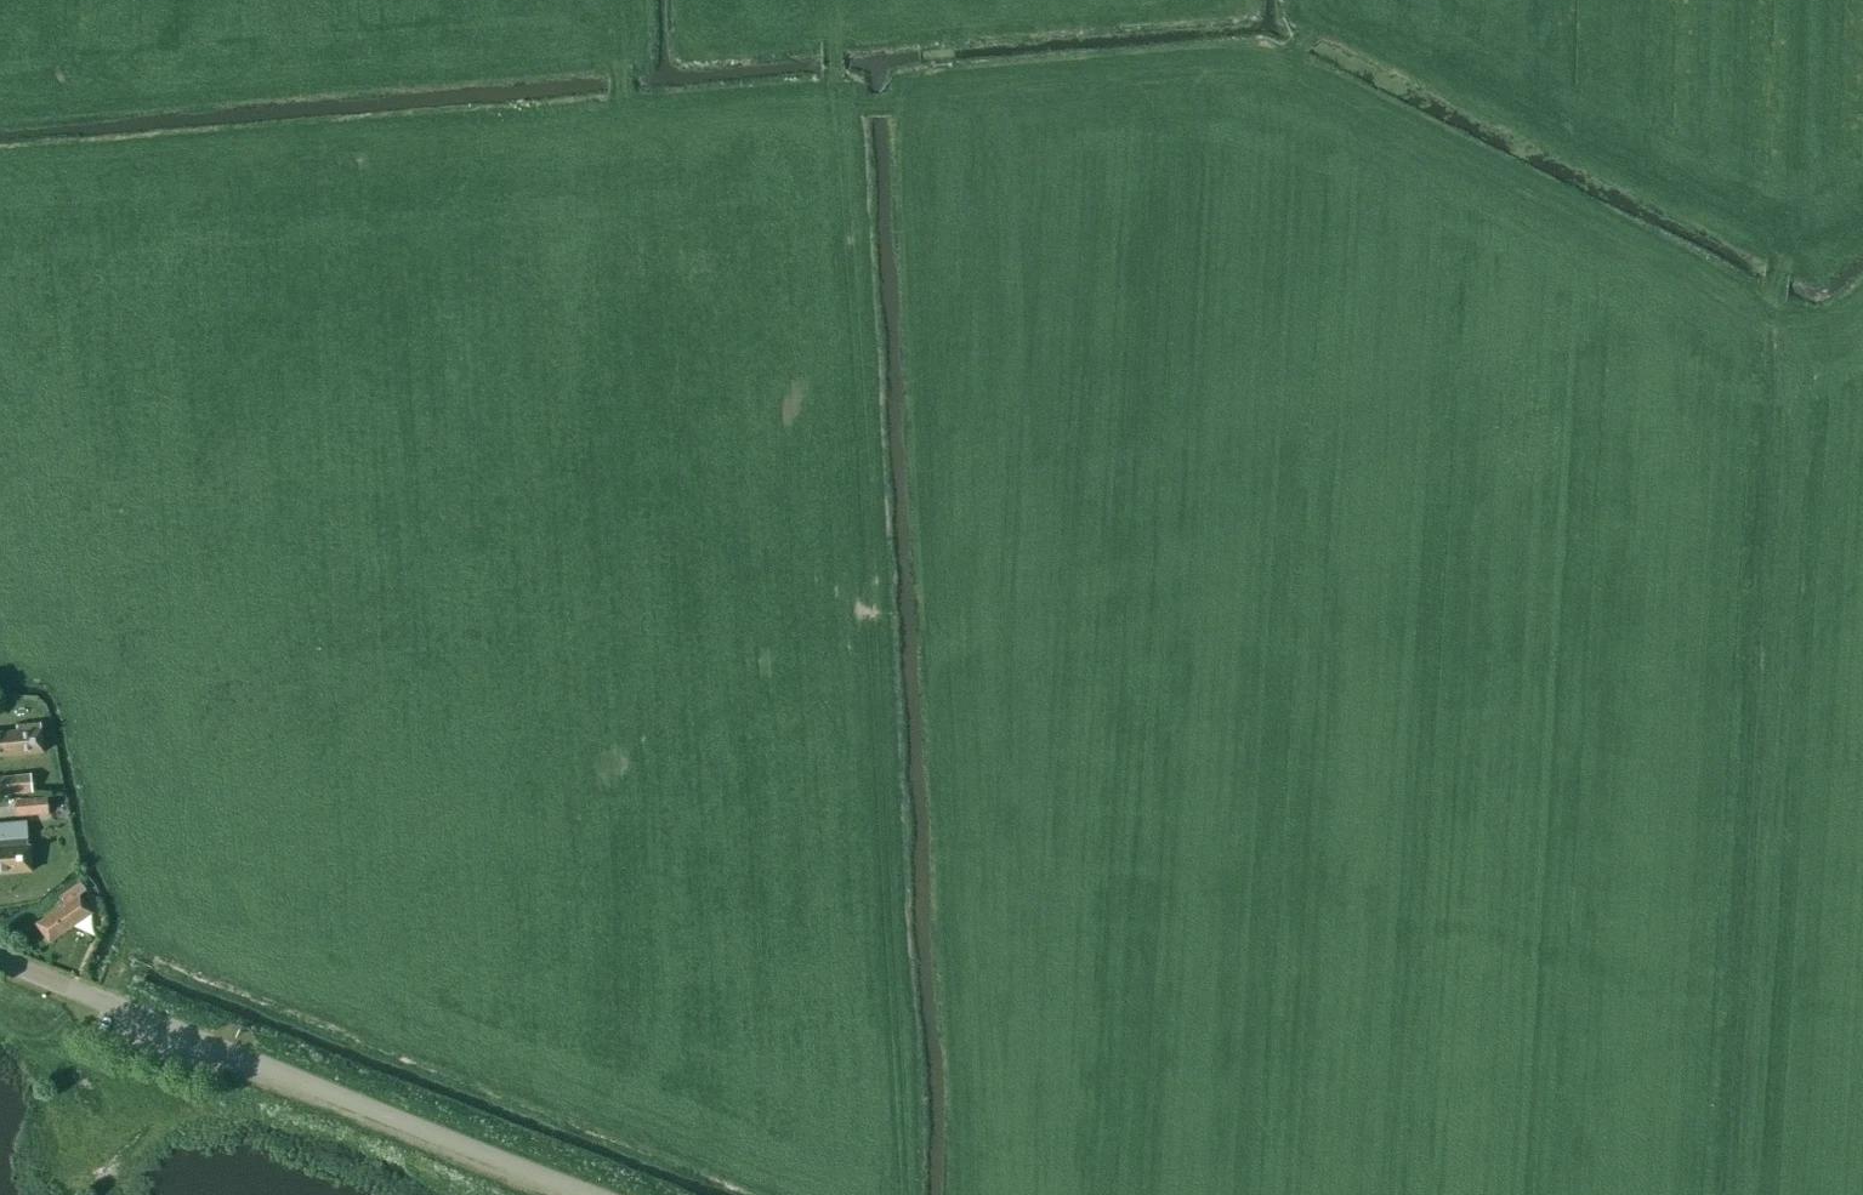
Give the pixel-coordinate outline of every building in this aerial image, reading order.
[(43,752),(40,724),(17,726),(17,731),(0,733),(0,756),(43,752)] [(0,777),(0,796),(33,793),(31,774),(0,777)] [(16,800),(17,817),(49,814),(47,797),(16,800)] [(31,873),(29,847),(27,847),(25,826),(0,828),(0,876),(31,873)] [(36,924),(49,942),(92,913),(80,895),(87,890),(81,882),(58,898),(63,905),(36,924)]
